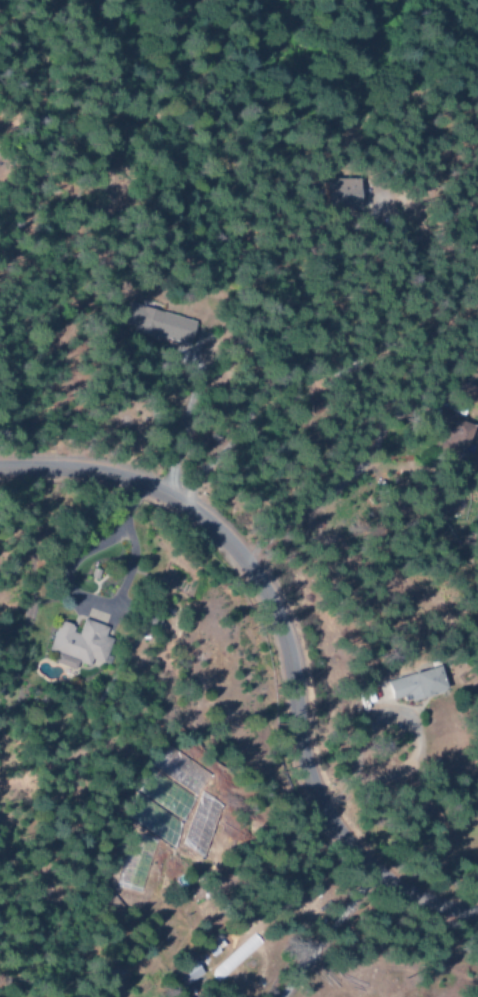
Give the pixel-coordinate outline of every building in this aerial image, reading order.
[(347,217),(363,211),(349,173),(317,185),(328,212),(343,206),(347,217)] [(154,337),(185,345),(192,322),(126,303),(119,326),(154,336),(154,337)] [(406,703),(441,692),(433,666),(382,682),(388,700),(404,695),(406,703)] [(198,974),(189,961),(168,976),(177,989),(198,974)]
